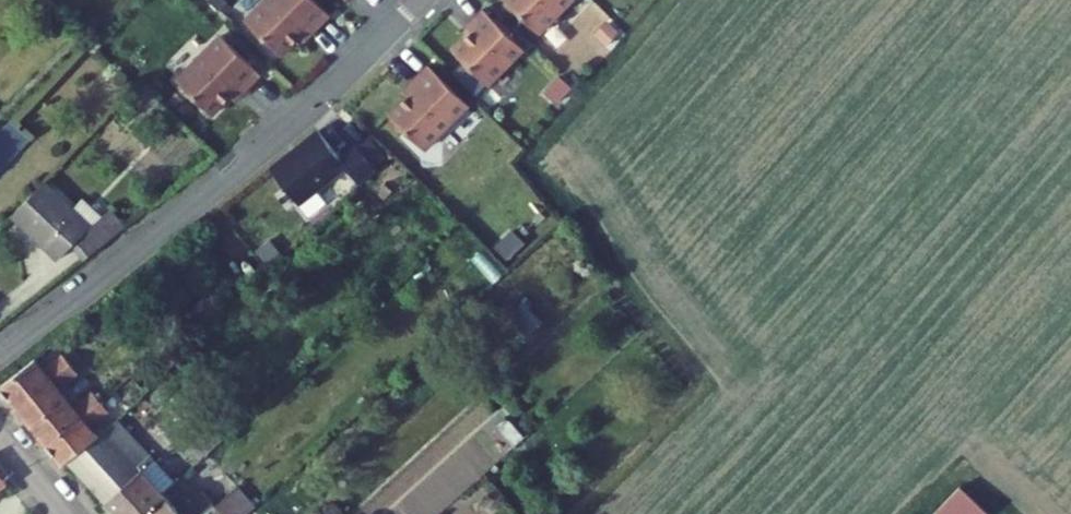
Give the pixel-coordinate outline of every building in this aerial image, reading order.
[(308,8),(300,0),(236,0),(223,13),(258,47),(276,29),(281,23),(287,29),(308,8)] [(570,0),(509,0),(504,6),(538,40),(574,4),(570,0)] [(523,55),(483,16),(470,28),(476,34),(471,39),(452,58),(487,92),(523,55)] [(282,34),(287,29),(281,23),(276,29),(282,34)] [(217,88),(238,66),(198,27),(154,72),(189,106),(207,88),(212,82),(217,88)] [(476,34),(470,28),(465,33),(471,39),(476,34)] [(468,111),(427,72),(407,93),(412,98),(407,103),(389,122),(423,156),(468,111)] [(212,92),(217,88),(212,82),(207,88),(212,92)] [(412,98),(407,93),(401,98),(407,103),(412,98)] [(31,138),(12,120),(0,133),(0,171),(31,138)] [(44,182),(16,213),(61,259),(78,242),(92,254),(122,229),(106,214),(90,229),(44,182)] [(526,300),(506,314),(522,338),(542,324),(526,300)] [(14,410),(85,350),(81,346),(63,360),(60,355),(41,371),(33,362),(0,388),(0,394),(14,410)] [(30,428),(64,398),(58,391),(78,375),(73,370),(90,356),(85,350),(14,410),(30,428)] [(30,428),(47,448),(115,386),(110,381),(94,395),(91,391),(72,407),(64,398),(30,428)] [(65,460),(116,513),(142,513),(163,495),(177,482),(163,466),(180,450),(173,443),(187,430),(147,385),(95,433),(65,460)] [(61,464),(65,460),(95,433),(90,427),(108,411),(105,407),(121,394),(115,386),(47,448),(61,464)] [(212,506),(220,513),(245,513),(257,502),(238,482),(212,506)] [(934,511),(937,513),(985,513),(989,510),(960,483),(934,511)] [(204,511),(194,499),(178,513),(163,495),(142,513),(201,513),(204,511)]
